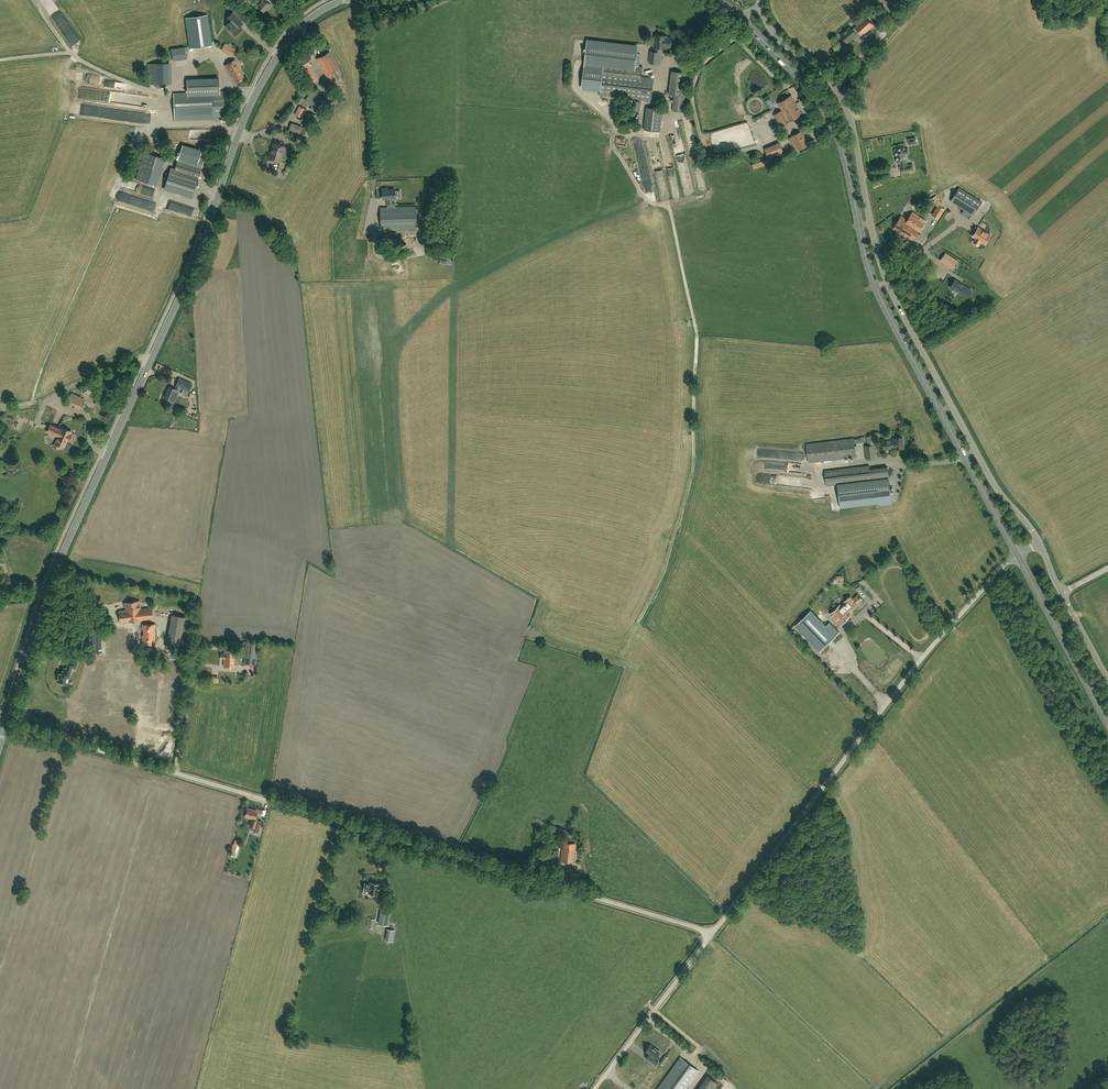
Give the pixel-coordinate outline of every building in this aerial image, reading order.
[(271,5),(265,1),(266,0),(262,0),(262,1),(258,6),(264,11),(267,8),(267,9),(271,5)] [(878,21),(886,14),(880,7),(872,14),(878,21)] [(239,20),(233,13),(228,17),(231,20),(226,26),(229,29),(228,30),(232,33),(235,35),(242,28),(240,27),(243,24),(239,20)] [(211,45),(207,15),(186,18),(190,48),(211,45)] [(847,43),(856,34),(860,38),(862,35),(862,36),(873,25),(866,17),(852,30),(850,27),(840,35),(847,43)] [(666,47),(671,48),(672,38),(667,37),(667,36),(655,34),(654,47),(655,47),(655,52),(651,51),(650,63),(661,64),(662,48),(666,48),(666,47)] [(654,78),(641,77),(642,67),(635,66),(637,47),(588,41),(582,87),(600,89),(599,95),(651,101),(654,78)] [(173,61),(186,59),(185,47),(171,49),(173,61)] [(331,71),(339,68),(330,51),(317,58),(330,83),(336,80),(331,71)] [(301,71),(303,70),(310,83),(318,79),(311,66),(312,66),(307,56),(296,62),(301,71)] [(237,83),(245,78),(239,69),(240,69),(235,60),(225,66),(232,77),(233,76),(237,83)] [(151,63),(148,63),(148,81),(152,80),(152,84),(172,84),(171,63),(151,63)] [(672,71),(669,94),(674,95),(672,111),(683,112),(688,73),(672,71)] [(188,80),(188,93),(174,93),(175,120),(226,118),(225,91),(220,91),(219,78),(188,80)] [(322,103),(325,100),(312,90),(304,100),(312,106),(310,109),(317,115),(325,105),(322,103)] [(329,100),(333,93),(329,90),(325,97),(329,100)] [(802,114),(797,107),(791,96),(777,104),(781,111),(773,115),(780,127),(802,114)] [(633,124),(641,103),(633,100),(626,120),(633,124)] [(301,118),(306,110),(299,106),(295,114),(301,118)] [(644,130),(660,131),(662,109),(647,107),(644,130)] [(308,136),(316,115),(309,112),(301,133),(308,136)] [(299,136),(303,127),(292,123),(291,123),(288,132),(299,136)] [(799,150),(809,145),(801,131),(792,137),(788,139),(796,154),(800,152),(799,150)] [(285,146),(274,143),(272,148),(273,149),(270,159),(280,162),(285,146)] [(192,197),(193,194),(204,159),(200,157),(202,151),(183,145),(179,157),(175,169),(171,167),(164,188),(192,197)] [(901,172),(914,170),(913,164),(906,166),(905,161),(906,161),(905,153),(909,152),(908,148),(904,149),(904,147),(895,149),(897,163),(901,162),(902,166),(900,167),(901,172)] [(153,184),(162,157),(144,152),(136,179),(153,184)] [(289,165),(284,173),(288,175),(292,167),(289,165)] [(135,192),(138,184),(130,182),(127,189),(135,192)] [(381,229),(416,228),(416,206),(395,207),(395,203),(391,204),(391,198),(395,198),(395,190),(386,190),(386,188),(382,189),(382,199),(387,199),(387,204),(387,207),(380,207),(381,229)] [(951,201),(973,215),(982,202),(959,188),(951,201)] [(368,224),(371,201),(360,200),(357,223),(368,224)] [(176,212),(199,218),(201,210),(178,204),(176,212)] [(938,205),(932,215),(938,219),(944,209),(938,205)] [(913,241),(926,220),(912,212),(907,219),(901,216),(893,229),(913,241)] [(334,227),(334,243),(345,243),(346,233),(350,234),(350,230),(351,230),(351,227),(334,227)] [(991,235),(979,227),(973,237),(976,239),(975,241),(979,244),(981,242),(985,244),(991,235)] [(362,232),(361,252),(375,252),(376,233),(362,232)] [(904,244),(901,249),(909,253),(912,248),(904,244)] [(957,261),(946,253),(941,260),(945,262),(947,258),(955,263),(957,261)] [(952,284),(950,287),(953,289),(953,290),(958,293),(959,293),(963,295),(968,288),(955,280),(953,283),(952,284)] [(189,392),(192,384),(179,378),(176,386),(175,389),(169,386),(164,398),(174,402),(180,388),(189,392)] [(80,410),(85,399),(71,393),(66,403),(80,410)] [(58,449),(59,445),(64,447),(67,440),(68,441),(71,434),(70,433),(71,431),(62,427),(61,430),(51,425),(47,432),(58,437),(54,447),(58,449)] [(867,446),(864,446),(866,459),(876,458),(873,436),(866,437),(867,446)] [(883,450),(895,448),(895,449),(904,448),(903,437),(894,438),(894,439),(882,440),(883,450)] [(856,457),(854,439),(806,445),(809,463),(856,457)] [(878,503),(878,505),(892,503),(887,467),(870,469),(869,466),(839,469),(824,471),(826,486),(837,484),(839,508),(878,503)] [(811,488),(812,480),(794,478),(793,486),(811,488)] [(858,603),(862,599),(858,595),(853,599),(850,595),(840,605),(840,606),(831,615),(841,626),(851,616),(846,610),(849,608),(851,610),(858,603)] [(120,622),(153,618),(152,607),(141,609),(140,601),(125,603),(126,610),(119,611),(120,622)] [(819,651),(839,632),(830,623),(826,626),(811,610),(798,623),(810,635),(807,639),(819,651)] [(184,652),(191,619),(171,614),(164,647),(184,652)] [(142,644),(156,644),(155,634),(154,634),(154,630),(155,630),(155,624),(142,624),(142,630),(144,630),(144,634),(142,634),(142,644)] [(258,642),(246,642),(244,663),(256,664),(258,642)] [(235,666),(235,659),(236,651),(225,650),(224,654),(221,653),(221,658),(224,658),(224,666),(235,666)] [(60,682),(59,683),(59,684),(59,685),(60,685),(60,686),(61,686),(62,686),(63,686),(64,686),(64,685),(65,683),(67,684),(71,670),(72,667),(75,668),(78,660),(70,658),(68,666),(67,669),(65,668),(64,669),(62,674),(59,673),(58,673),(57,673),(57,674),(56,674),(56,675),(56,676),(57,676),(57,677),(58,677),(58,678),(57,681),(60,682)] [(156,684),(156,672),(146,672),(146,684),(156,684)] [(168,700),(176,701),(179,683),(166,681),(164,694),(169,695),(168,700)] [(255,824),(254,827),(253,831),(258,832),(261,820),(257,819),(259,815),(261,815),(262,811),(256,809),(255,810),(248,807),(245,816),(252,818),(250,823),(255,824)] [(256,840),(257,835),(250,833),(248,843),(258,845),(259,840),(256,840)] [(236,856),(239,845),(240,841),(235,839),(234,843),(233,843),(230,855),(236,856)] [(573,862),(575,843),(563,842),(563,848),(562,848),(561,861),(573,862)] [(557,861),(559,845),(549,844),(549,848),(548,848),(547,860),(557,861)] [(541,866),(545,850),(536,847),(531,863),(541,866)] [(578,884),(581,875),(577,874),(577,875),(573,874),(572,879),(575,880),(575,883),(578,884)] [(377,889),(378,885),(370,883),(370,885),(364,884),(363,890),(369,891),(368,893),(373,894),(372,898),(379,900),(381,890),(377,889)] [(383,910),(381,924),(388,925),(390,911),(383,910)] [(649,1054),(646,1058),(655,1064),(659,1058),(656,1056),(659,1051),(650,1045),(649,1046),(648,1046),(646,1049),(647,1050),(645,1051),(649,1054)] [(699,1071),(680,1057),(657,1088),(686,1088),(699,1071)] [(698,1088),(714,1088),(718,1083),(708,1076),(698,1088)]
